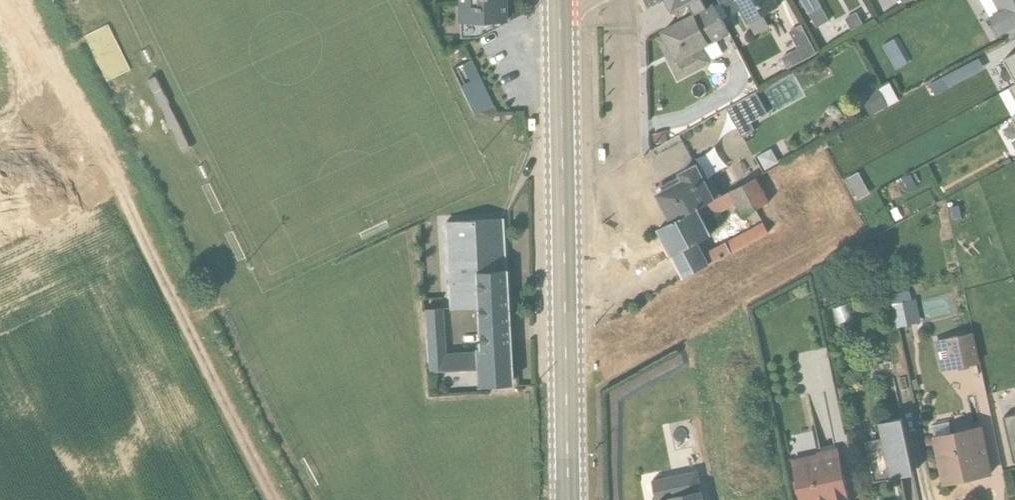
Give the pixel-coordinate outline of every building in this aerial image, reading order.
[(504,23),(503,0),(456,0),(457,24),(459,24),(460,38),(476,37),(503,24),(504,23)] [(679,21),(709,5),(706,0),(667,0),(679,21)] [(779,6),(775,0),(734,0),(747,23),(749,23),(779,6)] [(819,0),(800,0),(816,28),(829,20),(822,7),(823,7),(819,0)] [(998,34),(1014,25),(1014,0),(980,0),(998,34)] [(730,35),(713,3),(709,5),(660,32),(662,36),(658,39),(679,80),(711,63),(704,48),(730,35)] [(781,58),(787,70),(816,54),(800,25),(788,32),(797,49),(781,58)] [(894,40),(882,46),(896,70),(907,64),(894,40)] [(1005,50),(1014,72),(1014,46),(1005,50)] [(960,76),(985,67),(983,59),(958,68),(960,76)] [(471,60),(451,70),(473,115),(494,104),(471,60)] [(889,83),(878,89),(887,106),(924,86),(921,80),(895,95),(889,83)] [(1014,111),(1014,82),(1004,87),(1014,111)] [(877,88),(859,97),(870,116),(887,106),(877,88)] [(681,180),(655,193),(670,222),(721,196),(711,178),(706,180),(697,164),(677,173),(681,180)] [(712,217),(733,206),(736,211),(738,210),(742,217),(770,202),(757,178),(658,229),(684,278),(768,233),(763,223),(703,253),(699,242),(712,236),(704,218),(711,214),(712,217)] [(473,308),(475,328),(475,351),(445,352),(442,308),(424,310),(427,372),(477,369),(478,385),(509,384),(507,326),(500,219),(444,223),(449,310),(473,308)] [(908,293),(893,296),(895,305),(892,306),(897,328),(921,323),(916,300),(910,301),(908,293)] [(933,342),(939,373),(979,364),(973,333),(933,342)] [(1004,418),(1013,463),(1014,462),(1014,415),(1004,418)] [(873,482),(874,482),(913,474),(901,419),(879,424),(882,439),(866,443),(873,482)] [(992,475),(982,425),(931,437),(942,487),(992,475)] [(791,460),(800,499),(848,499),(836,448),(816,453),(817,455),(791,460)] [(698,472),(670,477),(652,482),(656,499),(703,499),(698,472)]
